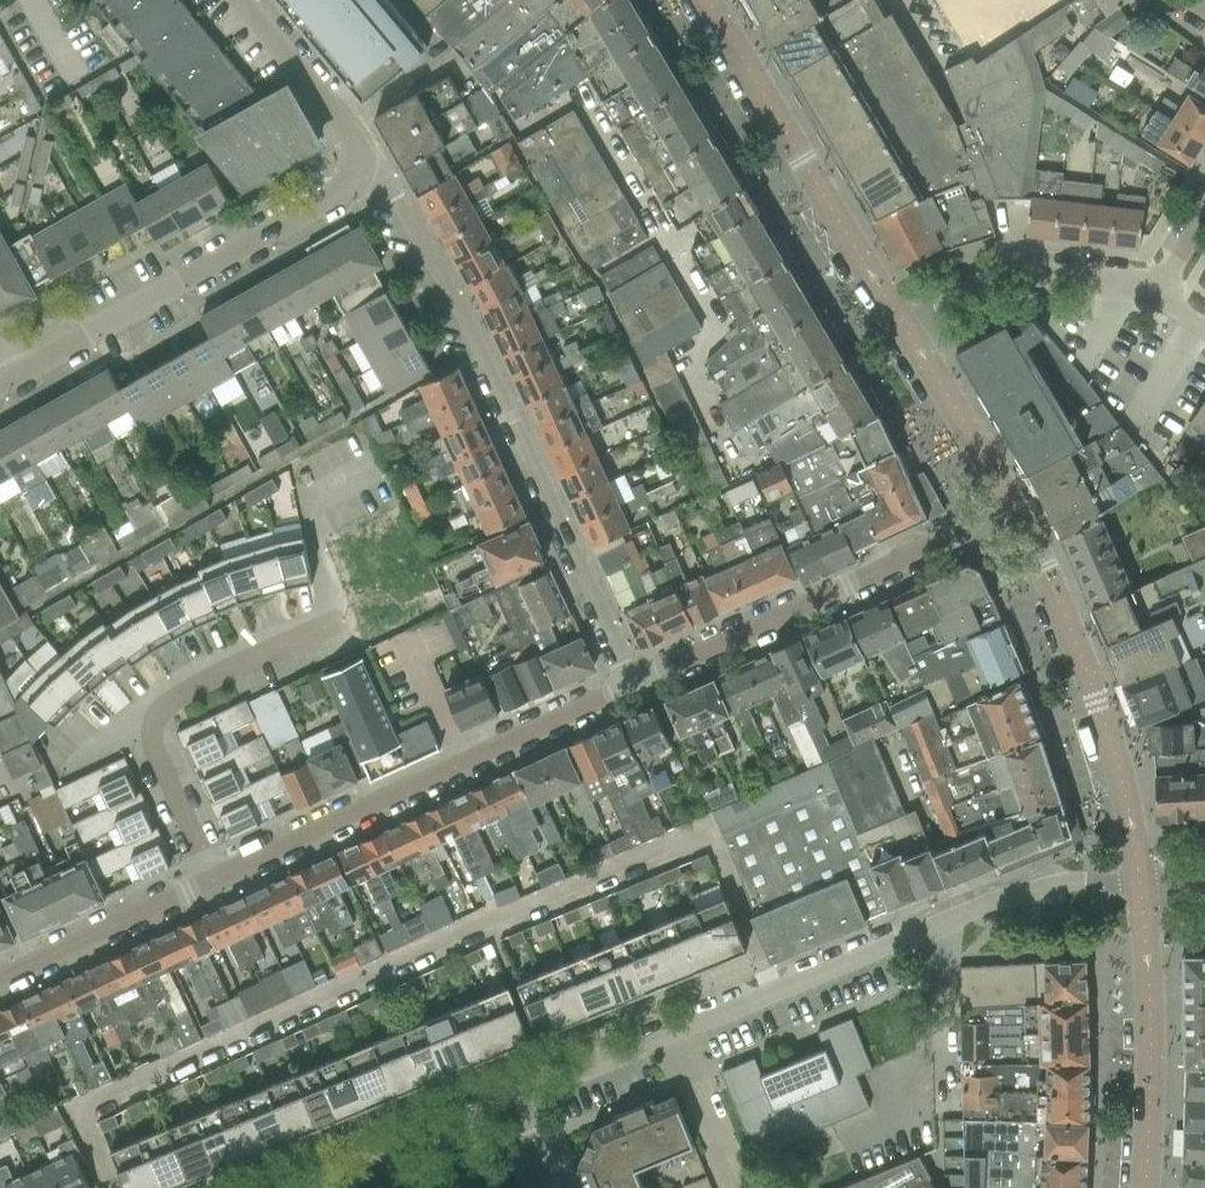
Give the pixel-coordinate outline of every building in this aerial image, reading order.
[(142,62),(245,185),(319,144),(288,88),(264,102),(179,0),(91,0),(136,54),(142,62)] [(388,0),(281,0),(365,101),(428,48),(388,0)] [(427,17),(446,0),(413,0),(427,17)] [(427,17),(452,47),(509,0),(446,0),(427,17)] [(547,11),(546,10),(559,0),(509,0),(452,47),(472,72),(494,54),(547,11)] [(494,54),(512,77),(566,34),(578,24),(607,0),(559,0),(546,10),(547,11),(494,54)] [(500,87),(504,94),(526,77),(587,41),(588,42),(642,10),(636,0),(607,0),(578,24),(566,34),(512,77),(500,87)] [(761,22),(797,0),(748,0),(761,22)] [(775,45),(851,0),(797,0),(761,22),(775,45)] [(791,73),(886,17),(875,0),(851,0),(775,45),(791,73)] [(976,61),(1070,0),(936,0),(976,61)] [(1034,54),(1074,28),(1065,15),(1073,10),(1078,19),(1100,4),(1106,14),(1128,0),(1074,0),(1024,32),(1034,54)] [(1094,28),(1108,36),(1130,21),(1120,7),(1091,26),(1094,28)] [(514,121),(588,76),(604,67),(603,66),(656,35),(642,10),(588,42),(587,41),(526,77),(504,94),(500,97),(514,121)] [(957,125),(926,72),(891,12),(886,17),(791,73),(877,217),(916,200),(917,202),(963,185),(959,172),(973,167),(957,125)] [(109,23),(100,31),(119,54),(128,46),(109,23)] [(1094,28),(1082,42),(1092,51),(1104,62),(1117,41),(1108,36),(1094,28)] [(1024,32),(1017,37),(976,63),(972,57),(944,69),(966,120),(957,125),(973,167),(983,197),(1030,199),(1039,139),(1045,91),(1037,61),(1034,54),(1024,32)] [(588,76),(603,101),(671,61),(656,35),(603,66),(604,67),(588,76)] [(1070,53),(1081,63),(1092,51),(1082,42),(1081,41),(1070,53)] [(0,45),(0,53),(7,66),(16,61),(5,42),(0,45)] [(1070,53),(1058,66),(1069,76),(1081,63),(1070,53)] [(124,72),(142,62),(136,54),(119,64),(124,72)] [(512,77),(494,54),(472,72),(485,87),(491,95),(500,87),(512,77)] [(1166,71),(1186,83),(1204,95),(1204,65),(1201,72),(1195,69),(1195,70),(1175,57),(1166,71)] [(603,101),(618,126),(686,86),(671,61),(603,101)] [(115,67),(96,77),(101,86),(120,75),(115,67)] [(13,75),(23,94),(31,89),(21,70),(13,75)] [(447,94),(457,88),(450,75),(375,117),(390,143),(454,107),(447,94)] [(101,86),(96,77),(78,88),(82,97),(101,86)] [(618,126),(633,151),(701,111),(686,86),(618,126)] [(501,113),(491,95),(485,87),(464,100),(457,88),(447,94),(454,107),(390,143),(405,168),(467,133),(487,122),(501,113)] [(31,89),(23,94),(34,113),(42,108),(31,89)] [(69,93),(50,105),(55,113),(73,102),(69,93)] [(1174,118),(1204,138),(1204,103),(1189,93),(1180,108),(1165,98),(1158,109),(1174,118)] [(1055,113),(1068,121),(1075,108),(1062,100),(1055,113)] [(517,140),(531,165),(584,134),(569,108),(517,140)] [(1070,122),(1067,140),(1078,141),(1084,131),(1092,119),(1075,108),(1068,121),(1070,122)] [(1141,133),(1157,143),(1158,143),(1170,151),(1191,164),(1204,142),(1204,138),(1174,118),(1158,109),(1157,108),(1142,133),(1141,133)] [(633,151),(648,177),(716,137),(701,111),(633,151)] [(501,113),(487,122),(493,132),(494,134),(498,142),(501,140),(513,133),(501,113)] [(1097,123),(1095,137),(1108,145),(1121,153),(1128,140),(1116,133),(1098,121),(1097,123)] [(467,133),(405,168),(416,188),(419,194),(440,182),(456,173),(453,167),(478,153),(467,133)] [(531,165),(556,209),(611,177),(584,134),(531,165)] [(26,136),(21,157),(31,159),(36,138),(35,138),(26,136)] [(648,177),(663,203),(732,162),(716,137),(648,177)] [(42,139),(38,161),(48,163),(53,142),(43,140),(42,139)] [(1128,140),(1121,153),(1122,154),(1121,164),(1133,170),(1137,163),(1145,151),(1128,140)] [(493,154),(504,175),(525,163),(514,142),(493,154)] [(21,157),(16,178),(26,180),(27,180),(31,159),(21,157)] [(38,161),(33,182),(34,182),(44,184),(48,163),(38,161)] [(175,162),(152,175),(160,190),(181,229),(205,215),(184,177),(183,177),(175,162)] [(732,162),(663,203),(678,228),(707,211),(746,188),(746,186),(732,162)] [(208,163),(184,177),(205,215),(229,202),(208,163)] [(875,219),(896,259),(906,263),(941,245),(941,251),(995,234),(991,219),(973,167),(959,172),(963,185),(917,202),(916,200),(877,217),(875,219)] [(1030,199),(1026,235),(1054,238),(1061,186),(1062,180),(1062,173),(1052,172),(1047,171),(1034,169),(1030,199)] [(440,182),(419,194),(432,217),(472,195),(480,190),(485,188),(484,187),(478,177),(463,185),(456,173),(440,182)] [(556,209),(567,230),(623,197),(611,177),(556,209)] [(529,179),(521,183),(527,194),(535,189),(529,179)] [(1089,184),(1089,183),(1062,180),(1061,186),(1054,238),(1082,242),(1089,184)] [(12,197),(10,204),(21,207),(25,185),(24,185),(15,183),(13,194),(12,197)] [(485,188),(480,190),(485,198),(497,191),(493,183),(485,188)] [(127,184),(102,198),(123,236),(146,223),(136,204),(138,203),(127,184)] [(1089,184),(1082,242),(1110,245),(1114,207),(1101,205),(1104,186),(1089,184)] [(32,187),(27,208),(28,209),(38,211),(42,189),(33,187),(32,187)] [(746,188),(707,211),(711,217),(718,230),(720,233),(721,234),(760,211),(758,207),(750,193),(746,188)] [(535,189),(527,194),(531,201),(540,217),(548,212),(535,189)] [(160,190),(138,203),(136,204),(146,223),(157,242),(181,229),(160,190)] [(1114,207),(1110,245),(1138,249),(1143,210),(1142,210),(1143,196),(1115,193),(1114,207)] [(432,217),(446,240),(482,219),(474,205),(477,203),(472,195),(432,217)] [(601,239),(609,234),(636,219),(623,197),(567,230),(580,252),(601,239)] [(102,198),(79,211),(101,249),(123,236),(102,198)] [(79,211),(56,223),(78,262),(101,249),(79,211)] [(720,233),(691,249),(707,276),(775,236),(760,211),(721,234),(720,233)] [(551,217),(537,225),(547,242),(560,235),(551,217)] [(482,219),(446,240),(458,263),(495,242),(490,234),(482,219)] [(636,219),(628,224),(637,240),(646,235),(636,219)] [(56,223),(33,236),(55,275),(78,262),(56,223)] [(311,255),(293,265),(315,304),(332,294),(334,297),(377,274),(374,270),(382,265),(360,227),(353,231),(348,224),(306,248),(311,255)] [(628,224),(618,229),(628,246),(637,240),(628,224)] [(518,228),(505,235),(510,244),(523,237),(518,228)] [(618,229),(610,234),(620,251),(628,246),(618,229)] [(36,296),(32,288),(8,246),(0,232),(0,316),(36,296)] [(31,233),(8,246),(32,288),(55,275),(33,236),(31,233)] [(609,234),(601,239),(611,257),(619,251),(609,234)] [(707,276),(722,301),(790,261),(775,236),(707,276)] [(601,239),(580,252),(594,267),(611,257),(601,239)] [(495,242),(458,263),(471,286),(474,284),(509,264),(508,263),(507,264),(501,252),(500,250),(495,242)] [(653,245),(601,275),(604,279),(609,289),(661,259),(653,245)] [(609,289),(622,316),(675,285),(679,292),(680,291),(661,259),(609,289)] [(722,301),(737,326),(804,286),(790,261),(722,301)] [(474,284),(485,306),(523,289),(509,264),(474,284)] [(293,265),(270,278),(292,317),(315,304),(293,265)] [(545,268),(534,274),(539,283),(550,278),(545,268)] [(391,299),(377,274),(334,297),(349,323),(391,299)] [(270,278),(247,291),(268,330),(292,317),(270,278)] [(485,306),(483,308),(494,332),(501,329),(535,313),(558,302),(554,293),(542,299),(536,284),(524,291),(523,289),(485,306)] [(598,285),(581,293),(587,306),(604,298),(598,285)] [(622,316),(632,339),(688,307),(694,318),(695,317),(680,291),(679,292),(675,285),(622,316)] [(706,360),(714,374),(819,312),(804,286),(737,326),(739,330),(706,360)] [(247,291),(224,304),(245,343),(268,330),(247,291)] [(404,322),(391,299),(349,323),(362,346),(404,322)] [(494,332),(505,356),(544,338),(560,330),(553,315),(566,310),(562,300),(535,313),(494,332)] [(201,317),(212,336),(213,336),(224,355),(234,373),(255,361),(245,343),(224,304),(201,317)] [(688,307),(632,339),(643,361),(701,327),(695,317),(694,318),(688,307)] [(609,308),(601,312),(610,332),(618,329),(609,308)] [(714,374),(729,399),(834,337),(819,312),(714,374)] [(1018,319),(1017,320),(1016,320),(1034,341),(1035,340),(1092,408),(1082,414),(1015,335),(1013,336),(1006,325),(956,352),(1027,471),(1060,457),(1120,425),(1102,402),(1034,319),(1018,319)] [(417,345),(404,322),(362,346),(375,369),(417,345)] [(304,338),(299,341),(307,353),(315,349),(316,346),(317,341),(312,333),(304,338)] [(212,336),(188,350),(209,388),(211,387),(222,406),(230,401),(244,393),(234,374),(235,374),(234,373),(224,355),(213,336),(212,336)] [(718,403),(734,431),(850,363),(834,337),(729,399),(718,403)] [(544,338),(505,356),(516,380),(555,362),(551,352),(544,338)] [(324,344),(322,351),(326,359),(327,359),(339,352),(332,340),(329,341),(324,344)] [(576,341),(562,347),(565,355),(566,357),(580,350),(576,341)] [(431,370),(417,345),(375,369),(388,392),(429,369),(430,371),(431,370)] [(188,350),(164,363),(186,401),(209,388),(188,350)] [(580,350),(566,357),(570,365),(584,359),(580,350)] [(651,377),(676,365),(669,351),(645,364),(651,377)] [(617,364),(627,386),(633,384),(641,380),(631,358),(617,364)] [(555,362),(516,380),(527,404),(530,402),(568,385),(567,384),(565,385),(559,371),(555,362)] [(164,363),(141,376),(163,415),(186,401),(164,363)] [(750,457),(768,445),(864,388),(850,363),(734,431),(750,457)] [(657,389),(681,377),(676,365),(651,377),(657,389)] [(343,368),(335,373),(343,388),(352,383),(343,368)] [(400,411),(406,423),(470,393),(458,368),(436,378),(419,386),(426,399),(400,411)] [(109,369),(83,384),(105,422),(129,408),(130,408),(119,389),(120,388),(109,369)] [(141,376),(120,388),(119,389),(130,408),(129,408),(140,428),(163,415),(141,376)] [(657,389),(663,401),(687,389),(681,377),(657,389)] [(641,380),(633,384),(638,396),(647,392),(641,380)] [(352,383),(343,388),(355,411),(364,406),(352,383)] [(83,384),(60,397),(81,435),(83,434),(92,451),(114,439),(105,422),(83,384)] [(568,385),(530,402),(540,425),(575,409),(578,408),(591,402),(587,393),(574,399),(568,385)] [(864,388),(768,445),(775,457),(778,462),(779,462),(782,460),(795,454),(880,415),(879,413),(878,412),(864,388)] [(668,413),(693,401),(687,389),(663,401),(668,413)] [(435,421),(442,435),(481,417),(470,393),(406,423),(410,432),(435,421)] [(60,397),(36,410),(58,449),(81,435),(60,397)] [(674,426),(699,414),(693,401),(668,413),(674,426)] [(540,425),(538,426),(549,451),(588,433),(603,426),(591,402),(578,408),(575,409),(540,425)] [(1189,428),(1201,436),(1204,429),(1204,402),(1189,428)] [(129,408),(105,422),(114,439),(116,441),(140,428),(129,408)] [(36,410),(13,424),(34,462),(58,449),(36,410)] [(343,410),(320,423),(326,433),(348,420),(343,410)] [(373,413),(364,419),(364,420),(372,437),(373,437),(382,433),(374,414),(373,413)] [(276,414),(262,421),(275,445),(288,437),(276,414)] [(686,451),(710,441),(699,414),(674,426),(686,451)] [(650,418),(647,426),(650,433),(662,428),(657,415),(650,418)] [(779,462),(778,462),(779,463),(781,462),(793,489),(797,499),(813,491),(827,485),(839,479),(897,451),(880,415),(795,454),(782,460),(779,462)] [(429,471),(438,467),(492,442),(481,417),(442,435),(449,451),(438,456),(438,458),(425,463),(429,471)] [(326,433),(320,423),(305,432),(311,442),(326,433)] [(0,431),(0,457),(10,475),(13,474),(22,490),(33,509),(54,497),(45,481),(43,478),(34,462),(13,424),(0,431)] [(1040,493),(1135,443),(1120,425),(1060,457),(1027,471),(1031,477),(1040,493)] [(650,433),(645,436),(650,448),(669,440),(663,427),(662,428),(650,433)] [(373,437),(372,437),(377,448),(378,447),(395,439),(390,429),(384,432),(382,433),(373,437)] [(588,433),(549,451),(560,475),(599,457),(595,449),(588,433)] [(296,436),(276,447),(282,457),(301,446),(296,436)] [(114,439),(92,451),(99,462),(121,450),(116,441),(114,439)] [(721,463),(710,441),(686,451),(706,493),(720,489),(729,486),(721,463)] [(458,471),(464,484),(503,466),(492,442),(438,467),(443,478),(458,471)] [(671,444),(652,452),(655,461),(675,452),(676,451),(673,443),(671,444)] [(1150,461),(1137,446),(1135,443),(1040,493),(1050,514),(1109,483),(1150,461)] [(282,457),(276,447),(258,458),(263,467),(282,457)] [(67,465),(58,449),(34,462),(43,478),(67,465)] [(897,451),(839,479),(851,506),(860,502),(856,494),(886,480),(890,488),(910,479),(910,478),(897,451)] [(10,475),(0,457),(0,481),(10,475)] [(599,457),(560,475),(571,499),(610,481),(603,466),(599,457)] [(679,461),(670,465),(677,480),(686,476),(679,461)] [(1109,483),(1050,514),(1062,536),(1103,520),(1104,520),(1101,515),(1099,516),(1097,513),(1163,477),(1160,474),(1150,461),(1109,483)] [(781,462),(756,474),(769,501),(793,489),(781,462)] [(248,463),(227,475),(233,485),(254,473),(248,463)] [(1172,477),(1191,489),(1199,475),(1181,463),(1172,477)] [(464,484),(452,489),(463,513),(464,514),(475,508),(501,497),(514,490),(503,466),(464,484)] [(839,479),(827,485),(842,516),(849,531),(851,535),(858,550),(861,549),(928,517),(944,510),(923,472),(910,478),(910,479),(890,488),(886,480),(856,494),(860,502),(851,506),(839,479)] [(0,481),(0,503),(22,490),(13,474),(10,475),(0,481)] [(233,485),(227,475),(210,484),(216,495),(233,485)] [(610,481),(571,499),(582,522),(646,492),(642,484),(631,489),(624,475),(610,481)] [(274,478),(258,487),(265,498),(266,497),(266,498),(280,490),(274,478)] [(403,484),(414,507),(426,501),(415,479),(403,484)] [(646,492),(582,522),(593,546),(615,536),(632,528),(625,513),(628,512),(650,502),(676,490),(672,481),(646,493),(646,492)] [(842,516),(827,485),(813,491),(818,502),(826,499),(835,519),(842,516)] [(265,498),(258,487),(245,494),(251,506),(266,498),(266,497),(265,498)] [(1204,510),(1204,490),(1202,488),(1192,501),(1204,510)] [(514,490),(475,508),(487,533),(526,515),(514,490)] [(813,491),(797,499),(801,507),(831,572),(856,560),(862,558),(858,550),(851,535),(849,531),(842,516),(835,519),(826,499),(818,502),(813,491)] [(177,494),(160,504),(168,518),(185,508),(177,494)] [(205,496),(185,508),(190,517),(210,505),(205,496)] [(716,496),(702,503),(707,513),(721,507),(716,496)] [(152,501),(127,515),(135,530),(139,538),(156,529),(161,526),(165,524),(152,501)] [(426,501),(414,507),(426,531),(437,525),(426,501)] [(795,527),(782,532),(783,536),(795,561),(801,576),(805,584),(831,572),(801,507),(789,513),(789,515),(795,527)] [(190,517),(185,508),(168,518),(173,527),(190,517)] [(222,508),(206,517),(212,527),(227,518),(222,508)] [(463,513),(450,519),(454,529),(468,522),(464,514),(463,513)] [(212,527),(206,517),(193,524),(199,535),(212,527)] [(1103,520),(1062,536),(1092,606),(1133,589),(1133,588),(1132,587),(1104,522),(1103,520)] [(772,521),(758,527),(745,533),(746,534),(771,589),(797,577),(772,521)] [(451,609),(461,605),(458,599),(545,558),(529,523),(480,545),(479,544),(469,549),(478,569),(472,571),(473,574),(455,582),(459,591),(456,593),(454,590),(444,594),(451,609)] [(1204,526),(1182,536),(1194,561),(1204,557),(1204,528),(1204,526)] [(715,533),(720,545),(745,601),(771,589),(746,534),(733,540),(727,528),(715,533)] [(139,538),(135,530),(118,539),(123,547),(139,538)] [(171,537),(156,545),(162,555),(177,547),(171,537)] [(246,537),(220,545),(224,558),(242,607),(245,606),(243,601),(264,595),(250,550),(246,537)] [(303,537),(276,542),(289,593),(292,592),(291,587),(313,583),(303,537)] [(276,542),(250,550),(264,595),(284,588),(285,593),(289,593),(276,542)] [(620,545),(598,555),(607,575),(623,611),(639,646),(640,649),(668,636),(636,566),(632,558),(626,543),(620,545)] [(109,544),(87,556),(93,566),(114,553),(109,544)] [(162,555),(156,545),(142,553),(148,563),(162,555)] [(699,566),(703,574),(721,612),(745,601),(720,545),(708,551),(712,560),(699,566)] [(643,553),(632,558),(636,566),(668,636),(693,625),(676,586),(666,566),(652,572),(647,562),(643,553)] [(93,566),(87,556),(71,566),(76,575),(93,566)] [(665,562),(666,566),(693,625),(721,612),(703,574),(687,581),(676,557),(665,562)] [(224,558),(199,569),(219,616),(220,616),(218,611),(237,603),(239,608),(242,607),(224,558)] [(1092,606),(1108,642),(1180,611),(1183,617),(1204,607),(1204,558),(1166,575),(1133,589),(1092,606)] [(952,638),(963,633),(1001,617),(980,568),(968,563),(927,582),(952,638)] [(122,566),(106,575),(112,585),(127,576),(122,566)] [(550,567),(510,585),(529,628),(531,632),(532,631),(552,622),(571,614),(551,570),(550,567)] [(200,574),(176,584),(199,631),(202,629),(200,625),(219,616),(199,569),(198,569),(200,574)] [(62,570),(40,583),(46,593),(68,580),(62,570)] [(36,575),(15,587),(25,605),(46,593),(40,583),(36,575)] [(112,585),(106,575),(93,582),(98,592),(112,585)] [(20,615),(0,581),(0,626),(20,615)] [(927,582),(892,597),(909,634),(936,622),(945,641),(952,638),(927,582)] [(176,584),(152,597),(175,638),(194,628),(196,632),(199,631),(176,584)] [(510,585),(484,597),(487,604),(497,599),(512,630),(514,629),(516,634),(529,628),(510,585)] [(444,594),(434,599),(441,614),(451,609),(444,594)] [(70,595),(56,603),(62,614),(77,606),(70,595)] [(152,597),(128,611),(156,655),(159,653),(156,648),(175,638),(152,597)] [(484,597),(454,610),(454,612),(462,629),(492,616),(487,604),(484,597)] [(885,600),(851,616),(861,638),(870,656),(883,652),(904,684),(920,674),(911,656),(905,643),(895,622),(885,600)] [(62,614),(56,603),(42,611),(48,622),(62,614)] [(1108,642),(1124,683),(1197,654),(1204,652),(1204,607),(1183,617),(1180,611),(1108,642)] [(104,622),(103,622),(133,664),(151,652),(153,656),(156,655),(128,611),(107,626),(104,622)] [(452,612),(442,617),(459,653),(469,648),(452,612)] [(19,617),(5,625),(12,637),(26,629),(20,619),(19,618),(19,617)] [(846,618),(805,636),(815,659),(823,677),(864,659),(856,640),(846,618)] [(103,622),(81,638),(113,679),(116,677),(113,673),(129,661),(132,665),(133,664),(103,622)] [(920,674),(925,685),(1014,648),(1004,623),(966,639),(963,633),(952,638),(945,641),(929,648),(911,656),(920,674)] [(547,624),(532,631),(534,636),(532,636),(539,651),(556,687),(592,671),(593,667),(594,665),(582,638),(563,646),(558,648),(547,624)] [(0,628),(0,644),(12,637),(5,625),(0,628)] [(512,630),(501,635),(507,649),(530,699),(556,687),(539,651),(532,636),(534,636),(532,631),(531,632),(529,628),(516,634),(514,629),(512,630)] [(924,635),(905,643),(911,656),(929,648),(924,635)] [(81,638),(60,656),(91,691),(108,677),(111,681),(113,679),(81,638)] [(40,674),(60,656),(46,639),(25,658),(40,674)] [(800,639),(773,651),(802,718),(809,734),(822,728),(826,726),(813,697),(825,692),(810,661),(800,639)] [(1014,648),(925,685),(924,686),(925,689),(934,711),(986,688),(986,687),(1024,671),(1014,648)] [(530,699),(507,649),(494,655),(496,659),(487,663),(491,673),(488,675),(504,710),(530,699)] [(773,651),(746,664),(763,700),(773,696),(786,726),(787,725),(802,718),(773,651)] [(1124,683),(1139,723),(1150,719),(1162,714),(1204,697),(1204,652),(1197,654),(1124,683)] [(440,748),(436,741),(427,719),(396,733),(359,653),(319,671),(361,762),(363,761),(372,780),(440,748)] [(60,656),(40,674),(77,711),(79,709),(75,705),(91,691),(60,656)] [(5,679),(13,696),(34,742),(52,723),(55,726),(71,710),(74,713),(77,711),(40,674),(25,658),(5,679)] [(746,664),(719,676),(729,698),(738,716),(747,736),(748,735),(753,746),(763,741),(758,731),(759,730),(748,707),(749,706),(763,700),(746,664)] [(13,696),(5,679),(0,669),(0,701),(13,696)] [(464,682),(463,683),(480,721),(498,713),(499,713),(482,674),(481,675),(464,682)] [(714,678),(689,690),(720,755),(735,748),(721,719),(730,715),(714,678)] [(902,726),(923,779),(1040,737),(1040,735),(1038,736),(1034,724),(1035,723),(1034,721),(1032,721),(1028,710),(1030,709),(1029,707),(1027,708),(1023,696),(1024,696),(1024,693),(1022,694),(1017,683),(1019,682),(1018,680),(989,693),(986,688),(934,711),(902,726)] [(463,683),(445,690),(451,705),(462,730),(480,721),(463,683)] [(890,705),(888,706),(898,728),(902,726),(934,711),(925,689),(890,705)] [(720,755),(689,690),(665,701),(689,753),(697,749),(704,762),(720,755)] [(13,778),(31,768),(37,780),(32,783),(35,789),(52,781),(34,742),(13,696),(0,701),(0,748),(13,778)] [(246,699),(177,732),(184,749),(189,747),(198,765),(193,767),(193,768),(233,749),(239,747),(238,746),(231,731),(256,719),(248,703),(246,699)] [(885,700),(843,719),(850,735),(856,747),(898,728),(888,706),(890,705),(887,699),(885,700)] [(631,732),(636,742),(648,766),(675,753),(676,739),(671,741),(653,706),(625,720),(631,732)] [(1152,723),(1154,751),(1178,750),(1204,747),(1204,707),(1152,723)] [(802,718),(787,725),(808,771),(824,765),(822,762),(818,753),(809,734),(802,718)] [(621,721),(595,734),(624,794),(622,794),(639,829),(639,828),(646,826),(652,823),(641,798),(657,791),(631,732),(625,720),(621,721)] [(361,762),(343,722),(327,729),(300,742),(308,759),(325,795),(358,780),(369,774),(363,761),(361,762)] [(294,767),(281,773),(288,789),(297,808),(325,795),(308,759),(300,742),(292,724),(278,731),(285,743),(283,744),(294,767)] [(822,728),(809,734),(818,753),(830,745),(822,728)] [(595,734),(566,747),(591,802),(607,795),(610,800),(625,835),(639,829),(622,794),(624,794),(595,734)] [(209,802),(210,803),(280,770),(279,770),(250,783),(243,768),(272,754),(263,735),(193,768),(201,784),(205,782),(214,800),(209,802)] [(830,745),(818,753),(822,762),(856,747),(850,735),(830,745)] [(923,779),(935,810),(1051,769),(1040,737),(923,779)] [(844,760),(850,774),(883,760),(877,746),(844,760)] [(566,747),(543,758),(559,794),(569,789),(580,813),(582,812),(588,825),(599,820),(591,802),(566,747)] [(1154,751),(1156,776),(1198,773),(1197,760),(1204,760),(1204,747),(1178,750),(1154,751)] [(125,757),(56,789),(57,792),(65,808),(93,795),(101,811),(142,792),(141,792),(136,794),(128,775),(133,773),(125,757)] [(542,758),(516,771),(541,823),(551,845),(562,839),(544,801),(559,794),(542,758)] [(844,760),(838,762),(841,770),(844,777),(847,784),(850,791),(857,788),(850,774),(844,760)] [(850,774),(857,788),(889,774),(883,760),(850,774)] [(1197,760),(1198,773),(1156,776),(1158,812),(1165,818),(1197,816),(1201,814),(1203,814),(1204,812),(1204,760),(1197,760)] [(755,914),(751,916),(768,959),(769,961),(770,963),(772,962),(867,923),(865,918),(888,908),(863,847),(859,835),(850,815),(842,795),(841,795),(840,795),(827,763),(824,765),(808,771),(740,800),(712,811),(755,914)] [(792,765),(772,773),(777,783),(796,775),(792,765)] [(672,785),(664,768),(652,774),(661,791),(672,785)] [(935,810),(945,834),(946,837),(1062,802),(1051,769),(935,810)] [(280,770),(210,803),(217,819),(222,817),(231,837),(240,833),(240,834),(261,825),(260,824),(268,820),(260,803),(288,789),(281,773),(280,770)] [(516,771),(494,781),(520,838),(533,832),(531,828),(541,823),(516,771)] [(895,788),(889,774),(857,788),(862,802),(895,788)] [(494,781),(472,791),(487,823),(498,847),(508,843),(516,860),(527,854),(526,851),(520,838),(494,781)] [(733,785),(706,798),(712,811),(740,800),(733,785)] [(857,788),(850,791),(842,795),(850,815),(865,808),(862,802),(857,788)] [(901,802),(895,788),(862,802),(865,808),(868,816),(901,802)] [(472,791),(450,802),(484,875),(496,870),(477,828),(487,823),(472,791)] [(40,795),(28,800),(43,834),(60,826),(65,837),(61,839),(69,857),(57,862),(80,910),(105,898),(106,897),(106,896),(97,879),(88,859),(81,844),(72,824),(65,808),(57,792),(47,796),(42,799),(40,795)] [(149,808),(142,792),(101,811),(72,824),(81,844),(110,831),(117,846),(158,827),(153,829),(144,811),(149,808)] [(450,802),(428,812),(443,844),(454,839),(473,880),(484,875),(450,802)] [(906,815),(901,802),(868,816),(874,829),(906,815)] [(946,837),(950,847),(985,832),(998,863),(1072,834),(1062,802),(946,837)] [(0,807),(0,812),(2,817),(7,828),(16,823),(7,804),(0,807)] [(859,835),(874,829),(868,816),(865,808),(850,815),(859,835)] [(874,829),(859,835),(863,847),(893,836),(896,841),(923,830),(915,811),(906,815),(874,829)] [(428,812),(406,822),(432,879),(438,890),(450,884),(444,873),(433,849),(443,844),(428,812)] [(16,823),(7,828),(14,841),(53,922),(80,910),(57,862),(45,868),(36,853),(39,851),(24,820),(16,823)] [(406,822),(384,832),(399,864),(409,859),(421,884),(432,879),(406,822)] [(646,826),(639,828),(645,841),(658,835),(652,823),(646,826)] [(88,859),(97,879),(126,866),(134,883),(141,879),(142,880),(162,871),(162,870),(170,866),(161,846),(166,843),(158,827),(117,846),(88,859)] [(645,841),(639,828),(639,829),(625,835),(609,842),(615,854),(645,841)] [(893,836),(863,847),(888,908),(946,884),(933,853),(923,830),(896,841),(893,836)] [(384,832),(362,843),(388,898),(400,893),(389,868),(399,864),(384,832)] [(946,884),(963,878),(998,863),(985,832),(950,847),(933,853),(946,884)] [(0,867),(0,880),(6,894),(15,913),(25,935),(53,922),(14,841),(4,846),(11,862),(9,863),(0,867)] [(615,854),(609,842),(585,853),(590,865),(615,854)] [(362,843),(339,853),(350,875),(354,885),(366,880),(377,904),(382,915),(393,909),(388,898),(362,843)] [(712,865),(707,854),(691,861),(696,872),(712,865)] [(335,856),(313,866),(342,928),(355,922),(340,892),(351,887),(350,884),(349,885),(335,856)] [(558,862),(545,868),(552,883),(565,877),(558,862)] [(313,866),(291,877),(306,908),(317,932),(328,927),(331,934),(342,928),(313,866)] [(678,866),(664,872),(669,883),(682,877),(678,866)] [(656,875),(640,882),(645,893),(661,886),(656,875)] [(291,877),(269,887),(295,942),(308,936),(317,932),(306,908),(291,877)] [(269,887),(247,897),(262,929),(273,923),(284,947),(295,942),(269,887)] [(628,887),(614,892),(619,903),(633,898),(628,887)] [(429,901),(431,906),(421,911),(422,914),(431,932),(453,921),(441,895),(429,901)] [(607,896),(591,902),(595,913),(611,906),(607,896)] [(247,897),(225,907),(251,962),(263,957),(252,933),(262,929),(247,897)] [(725,898),(700,908),(721,960),(747,950),(725,898)] [(225,907),(203,917),(218,949),(229,944),(240,967),(251,962),(225,907)] [(578,907),(562,914),(567,925),(583,918),(578,907)] [(15,940),(0,908),(0,948),(15,940)] [(700,908),(674,919),(695,971),(721,960),(700,908)] [(431,932),(422,914),(401,924),(409,942),(431,932)] [(203,917),(181,928),(213,994),(216,1002),(229,996),(209,953),(218,949),(203,917)] [(550,919),(534,926),(539,937),(555,930),(550,919)] [(674,919),(648,930),(669,982),(695,971),(674,919)] [(409,942),(401,924),(379,935),(387,952),(409,942)] [(159,938),(155,940),(170,972),(174,970),(184,965),(188,973),(201,1000),(202,1000),(212,994),(207,983),(181,928),(159,938)] [(648,930),(622,941),(643,992),(669,982),(648,930)] [(522,931),(508,936),(513,947),(526,942),(522,931)] [(383,955),(375,937),(351,948),(354,954),(359,966),(383,955)] [(155,940),(133,950),(159,1005),(160,1007),(171,1002),(176,1014),(187,1009),(170,972),(155,940)] [(622,941),(596,951),(617,1003),(643,992),(622,941)] [(478,949),(462,956),(467,967),(483,960),(478,949)] [(133,950),(111,960),(139,1021),(161,1011),(160,1007),(159,1005),(133,950)] [(596,951),(570,962),(591,1014),(617,1003),(596,951)] [(359,966),(354,954),(332,964),(338,976),(359,966)] [(1186,956),(1186,999),(1204,998),(1204,956),(1186,956)] [(315,985),(302,958),(280,969),(293,996),(315,985)] [(111,960),(89,971),(123,1042),(134,1037),(129,1026),(139,1021),(111,960)] [(959,967),(961,1009),(1038,1006),(1087,1005),(1085,960),(959,967)] [(450,962),(434,969),(439,980),(455,973),(450,962)] [(570,962),(544,973),(565,1025),(591,1014),(570,962)] [(293,996),(280,969),(258,979),(259,981),(271,1007),(293,996)] [(89,971),(67,981),(82,1011),(91,1007),(110,1048),(123,1042),(89,971)] [(565,1025),(544,973),(518,983),(539,1035),(565,1025)] [(422,975),(406,982),(411,993),(427,985),(422,975)] [(67,981),(46,991),(71,1047),(81,1070),(94,1064),(83,1041),(82,1038),(92,1033),(82,1011),(67,981)] [(271,1007),(259,981),(237,992),(238,995),(249,1017),(271,1007)] [(399,985),(385,991),(390,1002),(404,996),(399,985)] [(509,987),(483,998),(504,1049),(531,1039),(509,987)] [(46,991),(24,1001),(49,1057),(71,1047),(46,991)] [(249,1017),(238,995),(216,1005),(222,1016),(227,1027),(249,1017)] [(373,997),(357,1004),(362,1015),(378,1008),(373,997)] [(483,998),(456,1009),(477,1060),(504,1049),(483,998)] [(1186,999),(1186,1031),(1204,1031),(1204,998),(1186,999)] [(24,1001),(2,1011),(28,1067),(49,1057),(24,1001)] [(173,1036),(179,1050),(201,1039),(187,1009),(176,1014),(171,1002),(160,1007),(161,1011),(173,1036)] [(1038,1064),(1088,1063),(1087,1005),(1038,1006),(961,1009),(962,1065),(990,1065),(1038,1064)] [(345,1009),(329,1017),(334,1027),(350,1020),(345,1009)] [(456,1009),(429,1020),(451,1071),(477,1060),(456,1009)] [(0,1012),(0,1067),(5,1077),(16,1073),(20,1083),(32,1077),(28,1067),(2,1011),(0,1012)] [(206,1037),(227,1027),(222,1016),(201,1026),(206,1037)] [(721,1071),(755,1154),(832,1122),(870,1106),(857,1074),(873,1068),(852,1018),(818,1032),(824,1048),(762,1074),(755,1058),(721,1071)] [(429,1020),(403,1031),(424,1082),(451,1071),(429,1020)] [(317,1022),(302,1029),(307,1040),(322,1033),(317,1022)] [(403,1031),(376,1042),(398,1093),(424,1082),(403,1031)] [(1186,1031),(1186,1064),(1204,1065),(1204,1031),(1186,1031)] [(294,1033),(280,1039),(285,1050),(299,1044),(294,1033)] [(172,1036),(155,1044),(161,1058),(179,1050),(173,1036),(172,1036)] [(376,1042),(350,1052),(371,1104),(398,1093),(376,1042)] [(269,1044),(253,1052),(258,1062),(273,1055),(269,1044)] [(350,1052),(323,1063),(345,1115),(371,1104),(350,1052)] [(245,1055),(231,1061),(236,1072),(250,1066),(245,1055)] [(94,1064),(81,1070),(84,1076),(90,1090),(91,1089),(112,1080),(103,1060),(94,1064)] [(323,1063),(297,1074),(318,1126),(345,1115),(323,1063)] [(1037,1092),(1089,1094),(1088,1063),(1038,1064),(990,1065),(962,1065),(963,1093),(997,1092),(1037,1092)] [(1186,1064),(1187,1074),(1186,1096),(1204,1096),(1204,1065),(1186,1064)] [(220,1067),(204,1074),(208,1085),(224,1077),(220,1067)] [(297,1074),(270,1085),(291,1137),(318,1126),(297,1074)] [(84,1076),(73,1081),(79,1095),(90,1090),(84,1076)] [(196,1077),(182,1083),(187,1094),(201,1088),(196,1077)] [(270,1085),(243,1096),(265,1148),(291,1137),(270,1085)] [(170,1089),(154,1096),(159,1107),(175,1099),(170,1089)] [(1089,1100),(1089,1094),(1037,1092),(997,1092),(963,1093),(963,1119),(964,1119),(1021,1121),(1088,1123),(1089,1100)] [(51,1095),(43,1099),(43,1100),(44,1101),(50,1115),(59,1111),(51,1095)] [(243,1096),(217,1107),(238,1159),(265,1148),(243,1096)] [(694,1144),(675,1100),(674,1096),(666,1100),(655,1104),(653,1100),(613,1117),(614,1121),(594,1129),(587,1148),(636,1169),(681,1150),(694,1144)] [(1204,1128),(1204,1096),(1186,1096),(1185,1127),(1204,1128)] [(44,1101),(29,1108),(31,1111),(35,1122),(50,1115),(44,1101)] [(143,1101),(126,1109),(131,1119),(147,1112),(143,1101)] [(217,1107),(190,1118),(212,1170),(238,1159),(217,1107)] [(0,1127),(0,1139),(14,1132),(22,1128),(19,1121),(18,1119),(14,1112),(1,1118),(5,1125),(0,1127)] [(98,1122),(103,1132),(119,1126),(114,1115),(98,1122)] [(190,1118),(164,1129),(185,1181),(212,1170),(190,1118)] [(963,1119),(963,1138),(965,1138),(1012,1139),(1020,1139),(1021,1121),(963,1119)] [(1087,1157),(1088,1123),(1021,1121),(1020,1139),(1020,1154),(1087,1157)] [(22,1128),(14,1132),(20,1145),(42,1135),(35,1122),(22,1128)] [(1185,1127),(1184,1158),(1204,1159),(1204,1128),(1185,1127)] [(137,1140),(157,1187),(169,1187),(185,1181),(164,1129),(137,1140)] [(50,1164),(62,1187),(90,1187),(77,1162),(84,1159),(73,1138),(58,1145),(64,1157),(50,1164)] [(965,1138),(963,1138),(964,1156),(965,1156),(1010,1158),(1012,1139),(965,1138)] [(137,1140),(111,1151),(126,1187),(157,1187),(137,1140)] [(681,1150),(687,1163),(699,1158),(694,1144),(681,1150)] [(636,1169),(587,1148),(579,1167),(587,1187),(584,1187),(644,1187),(636,1169)] [(1087,1157),(1020,1154),(1018,1187),(1086,1187),(1087,1157)] [(929,1178),(931,1177),(919,1156),(919,1155),(839,1187),(935,1187),(929,1178)] [(965,1156),(964,1156),(964,1175),(965,1175),(1010,1177),(1010,1158),(965,1156)] [(692,1177),(705,1171),(699,1158),(687,1163),(692,1177)] [(1184,1158),(1183,1187),(1204,1187),(1204,1159),(1184,1158)] [(0,1167),(0,1187),(4,1187),(5,1187),(34,1187),(28,1175),(18,1179),(15,1181),(7,1164),(0,1167)] [(28,1175),(34,1187),(62,1187),(50,1164),(28,1175)] [(964,1175),(965,1187),(1009,1187),(1010,1177),(965,1175),(964,1175)] [(695,1181),(698,1187),(702,1187),(711,1185),(707,1176),(695,1181)]
